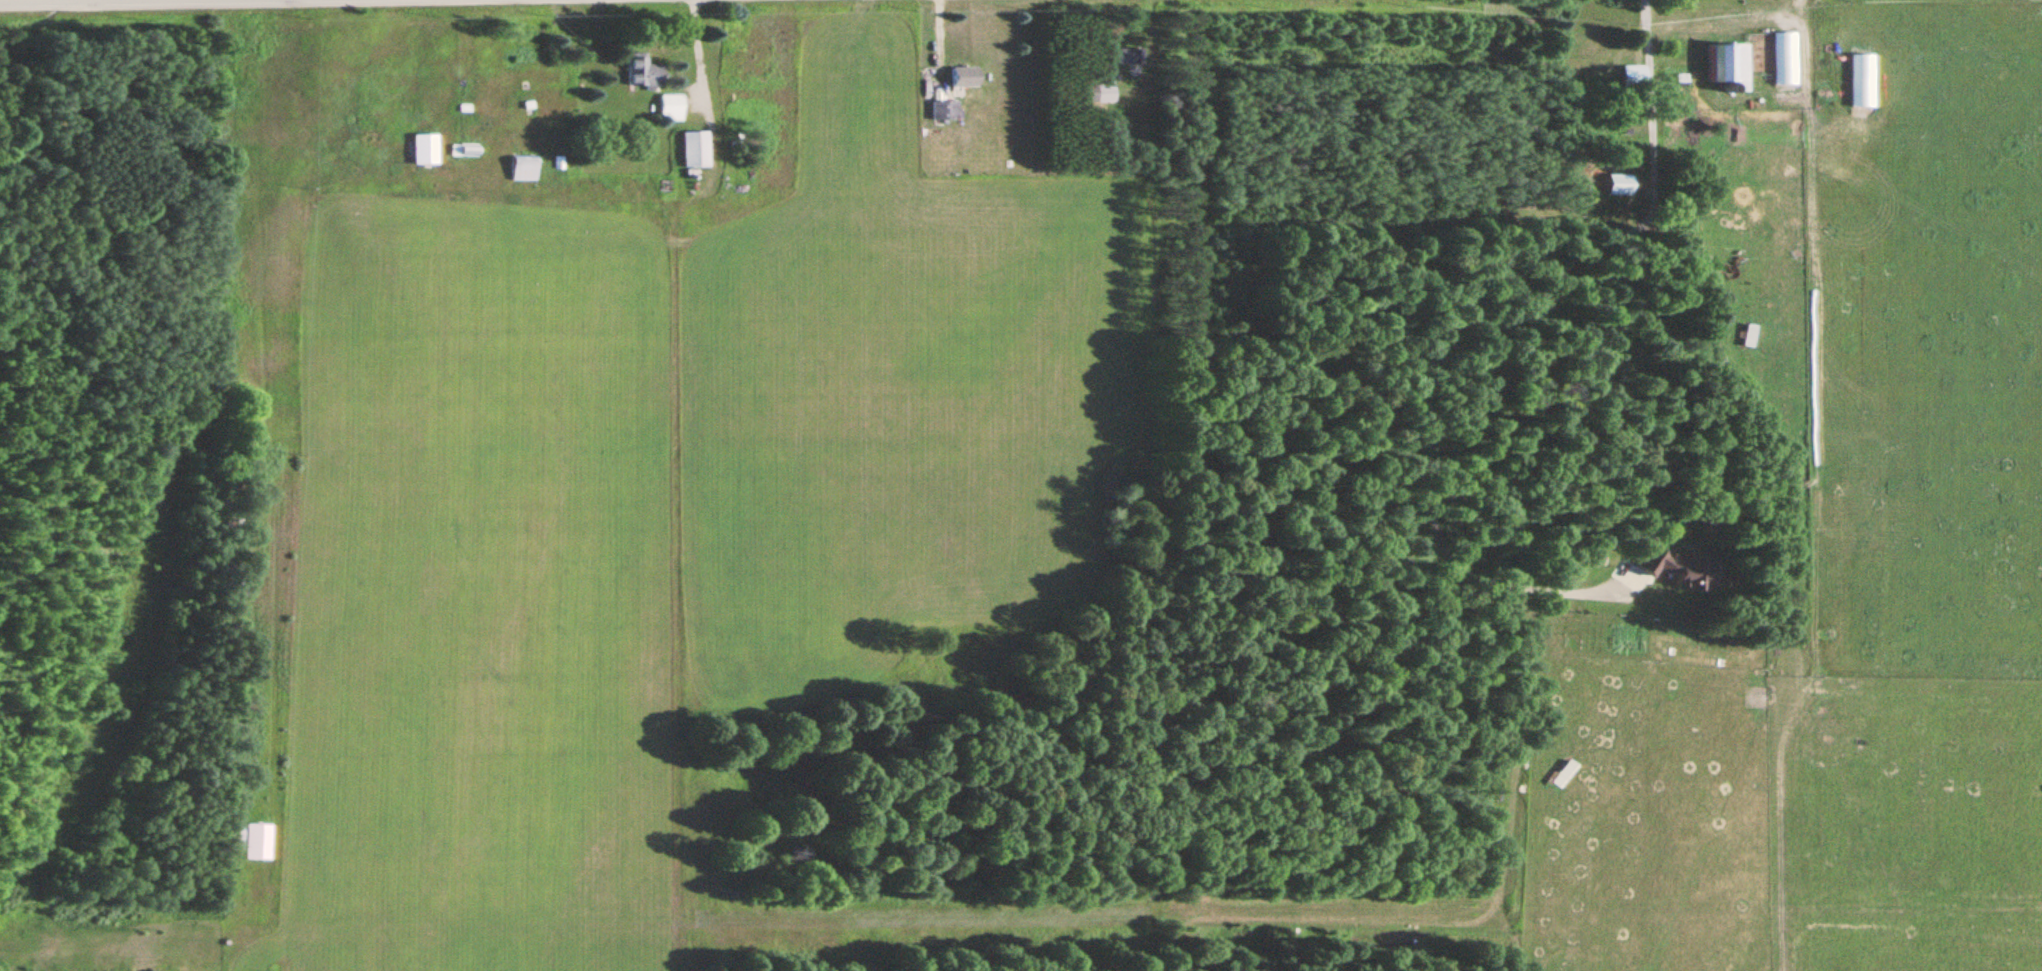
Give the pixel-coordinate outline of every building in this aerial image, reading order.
[(1711,83),(1737,83),(1737,91),(1746,91),(1746,43),(1711,43),(1711,83)] [(1115,46),(1115,64),(1139,64),(1139,46),(1115,46)] [(626,52),(624,86),(660,88),(661,65),(645,65),(645,53),(626,52)] [(949,87),(977,87),(977,68),(949,68),(949,87)] [(1641,69),(1620,69),(1620,85),(1641,85),(1641,69)] [(1112,104),(1112,85),(1094,85),(1094,104),(1112,104)] [(681,120),(681,95),(658,95),(658,120),(681,120)] [(928,102),(928,120),(955,120),(955,102),(928,102)] [(681,168),(706,168),(706,132),(681,132),(681,168)] [(436,134),(412,134),(412,165),(436,165),(436,134)] [(535,182),(535,158),(510,158),(510,182),(535,182)] [(273,824),(272,859),(248,858),(248,851),(240,850),(240,826),(249,826),(249,823),(273,824)]
